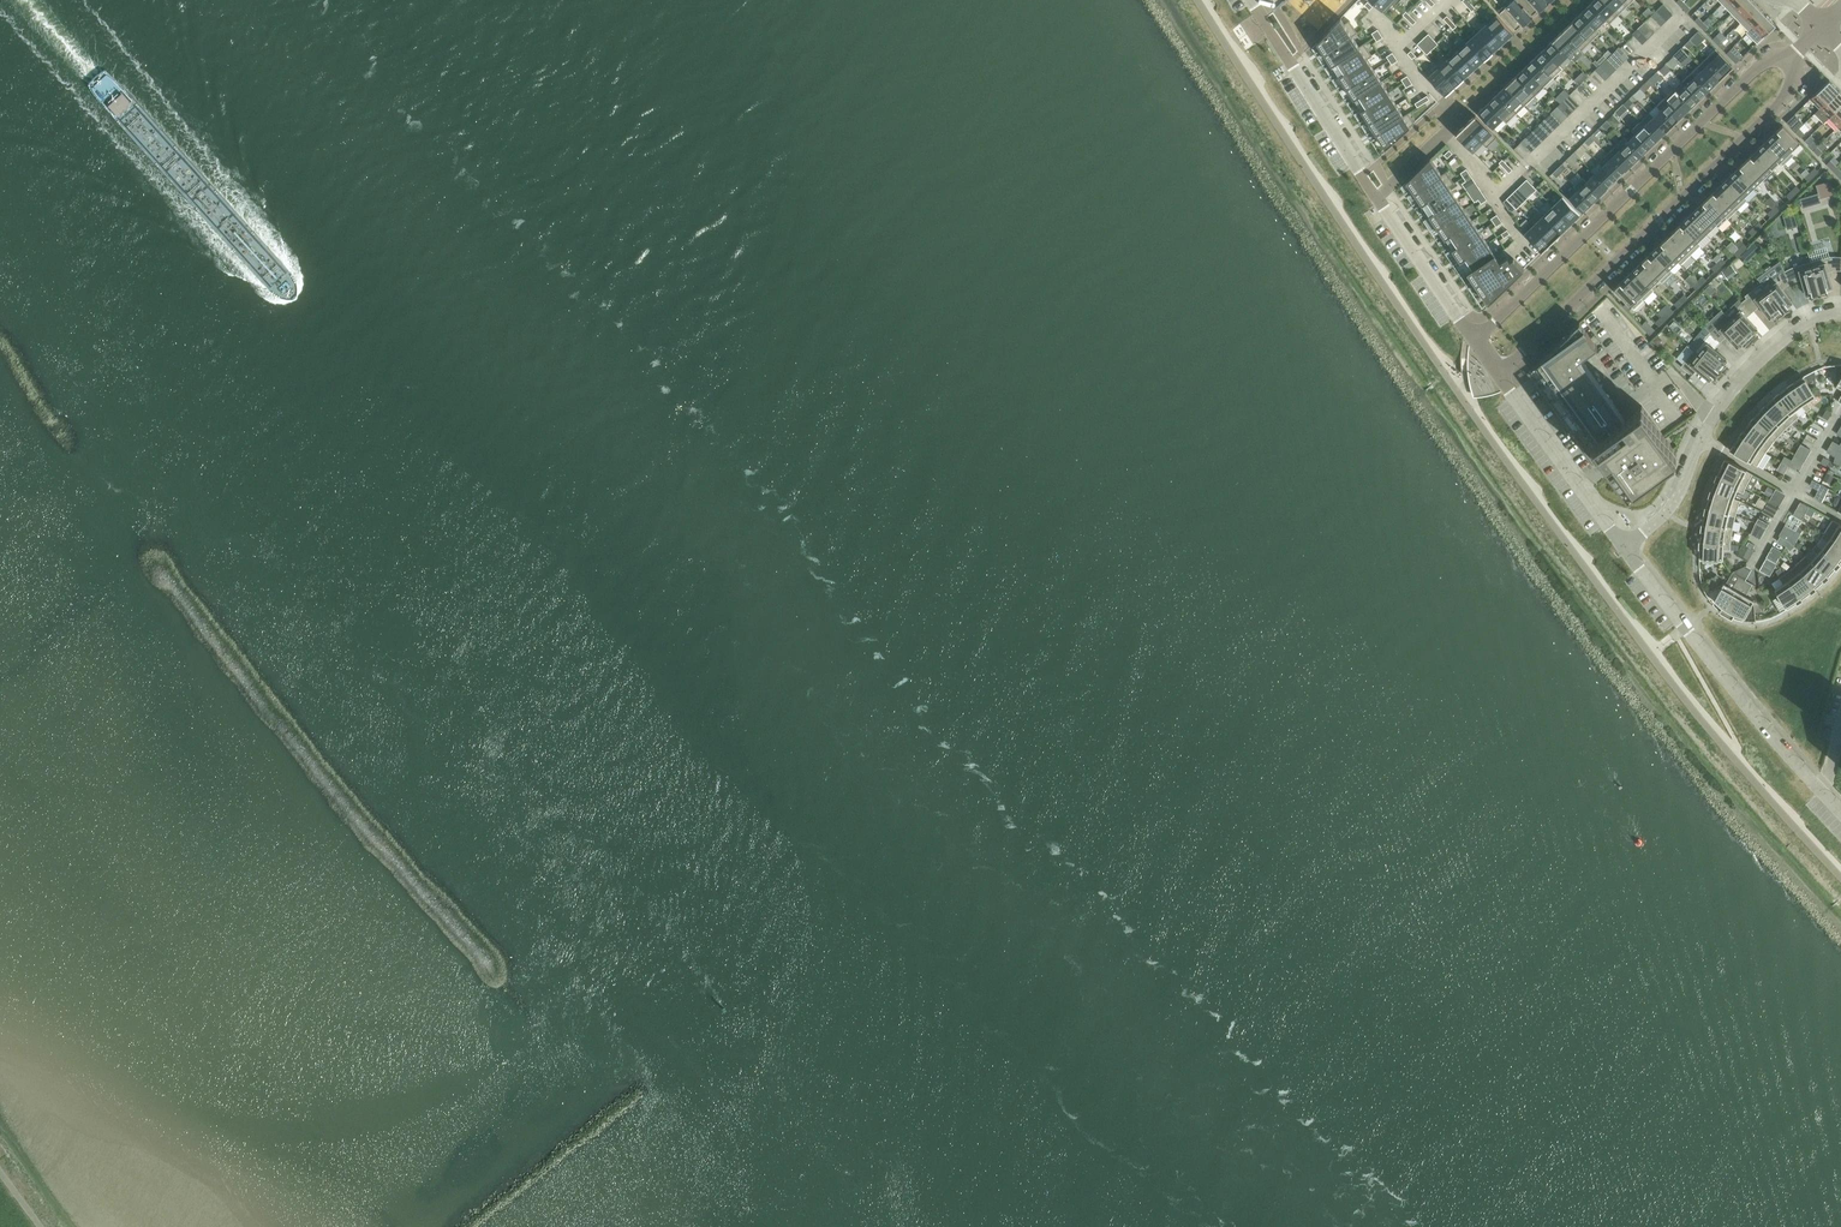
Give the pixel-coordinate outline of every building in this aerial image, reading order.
[(1385,12),(1394,2),(1391,0),(1372,0),(1385,12)] [(1533,16),(1519,0),(1505,0),(1502,3),(1506,7),(1500,13),(1516,30),(1522,25),(1533,16)] [(1549,1),(1548,0),(1519,0),(1533,16),(1533,15),(1538,10),(1538,11),(1549,1)] [(1610,23),(1619,14),(1605,0),(1594,0),(1591,4),(1610,23)] [(1619,14),(1628,5),(1623,0),(1605,0),(1619,14)] [(1745,0),(1727,0),(1723,4),(1732,13),(1745,0)] [(1758,6),(1752,0),(1745,0),(1732,13),(1741,22),(1758,6)] [(1368,1),(1365,5),(1370,10),(1373,6),(1368,1)] [(1476,8),(1471,3),(1468,6),(1472,11),(1476,8)] [(1672,15),(1673,13),(1663,3),(1656,10),(1661,16),(1656,21),(1661,26),(1672,15)] [(1609,24),(1610,23),(1591,4),(1581,13),(1600,32),(1601,32),(1597,28),(1605,20),(1609,24)] [(1690,8),(1686,4),(1682,7),(1687,12),(1690,8)] [(1748,33),(1766,15),(1758,6),(1741,22),(1749,30),(1747,32),(1748,33)] [(1656,21),(1661,16),(1656,10),(1651,15),(1656,21)] [(1405,13),(1403,14),(1408,19),(1411,16),(1406,11),(1405,13)] [(1591,41),(1600,32),(1581,13),(1572,22),(1591,41)] [(1503,42),(1514,33),(1497,15),(1487,24),(1503,42)] [(1757,43),(1776,25),(1766,15),(1748,33),(1757,43)] [(1408,19),(1413,24),(1417,21),(1411,16),(1408,19)] [(1447,16),(1444,19),(1449,24),(1452,21),(1447,16)] [(1341,17),(1323,36),(1331,48),(1357,32),(1350,20),(1345,23),(1341,17)] [(1704,22),(1699,18),(1696,21),(1700,26),(1704,22)] [(1457,26),(1452,21),(1449,24),(1454,29),(1457,26)] [(1591,41),(1572,22),(1563,31),(1582,50),(1591,41)] [(1708,27),(1704,22),(1700,26),(1705,30),(1708,27)] [(1646,23),(1639,30),(1643,34),(1648,39),(1654,32),(1646,23)] [(1494,51),(1503,42),(1487,24),(1478,32),(1476,30),(1475,30),(1494,51)] [(1639,30),(1638,28),(1633,33),(1638,39),(1643,34),(1639,30)] [(1475,30),(1466,39),(1484,60),(1494,51),(1475,30)] [(1582,50),(1563,31),(1553,40),(1568,55),(1577,47),(1581,51),(1582,50)] [(1357,32),(1331,48),(1339,60),(1360,46),(1365,43),(1364,43),(1360,46),(1353,35),(1358,32),(1357,32)] [(1425,37),(1430,42),(1434,38),(1429,33),(1425,37)] [(1638,39),(1642,44),(1648,39),(1643,34),(1638,39)] [(1438,44),(1434,38),(1430,42),(1435,47),(1438,44)] [(1458,50),(1474,69),(1484,60),(1466,39),(1465,39),(1467,42),(1458,50)] [(1544,49),(1563,68),(1559,64),(1568,55),(1553,40),(1544,49)] [(1726,46),(1722,41),(1718,44),(1723,49),(1726,46)] [(1360,46),(1339,60),(1346,71),(1367,58),(1372,55),(1365,43),(1360,46)] [(1619,57),(1624,52),(1619,47),(1614,51),(1619,57)] [(1544,49),(1535,58),(1554,78),(1563,68),(1544,49)] [(1733,66),(1716,49),(1707,57),(1724,75),(1733,66)] [(1412,50),(1408,53),(1413,58),(1416,55),(1412,50)] [(1474,69),(1458,50),(1449,58),(1445,54),(1444,54),(1465,77),(1474,69)] [(1735,55),(1730,50),(1727,53),(1732,58),(1735,55)] [(1624,62),(1629,57),(1624,52),(1619,57),(1624,62)] [(1465,77),(1444,54),(1435,63),(1455,86),(1465,77)] [(1367,58),(1346,71),(1354,83),(1375,70),(1368,58),(1372,56),(1372,55),(1367,58)] [(1724,75),(1707,57),(1699,65),(1716,83),(1724,75)] [(1535,58),(1525,67),(1540,82),(1544,87),(1553,78),(1554,78),(1535,58)] [(1455,86),(1435,63),(1425,72),(1445,95),(1455,86)] [(1605,70),(1600,65),(1595,70),(1600,75),(1605,70)] [(1716,83),(1699,65),(1690,73),(1708,91),(1716,83)] [(1525,67),(1516,76),(1531,92),(1535,96),(1544,87),(1540,82),(1525,67)] [(1375,70),(1354,83),(1361,95),(1382,81),(1375,70)] [(1605,80),(1610,75),(1605,70),(1600,75),(1605,80)] [(1708,91),(1690,73),(1682,81),(1699,99),(1708,91)] [(1522,101),(1526,105),(1535,96),(1531,92),(1516,76),(1507,85),(1522,101)] [(1820,108),(1839,90),(1830,80),(1810,98),(1820,108)] [(1382,81),(1361,95),(1368,106),(1389,93),(1382,81)] [(1699,99),(1682,81),(1674,89),(1691,107),(1699,99)] [(1582,93),(1587,88),(1582,83),(1577,88),(1582,93)] [(1507,85),(1497,94),(1516,114),(1517,113),(1526,105),(1522,101),(1507,85)] [(1587,98),(1592,93),(1587,88),(1582,93),(1587,98)] [(1691,107),(1674,89),(1673,90),(1677,94),(1670,101),(1666,96),(1665,97),(1683,115),(1691,107)] [(1816,112),(1825,122),(1829,118),(1840,106),(1840,92),(1839,90),(1820,108),(1816,112)] [(1389,93),(1368,106),(1376,118),(1397,104),(1389,93)] [(1497,94),(1488,103),(1507,123),(1516,114),(1497,94)] [(1683,115),(1665,97),(1657,105),(1675,123),(1683,115)] [(1563,111),(1568,106),(1563,101),(1558,106),(1563,111)] [(1506,123),(1507,123),(1488,103),(1478,113),(1493,128),(1502,119),(1506,123)] [(1397,104),(1376,118),(1383,129),(1404,116),(1409,113),(1408,112),(1404,115),(1397,104)] [(1675,123),(1657,105),(1656,106),(1661,110),(1653,117),(1649,113),(1666,131),(1675,123)] [(1568,116),(1573,111),(1568,106),(1563,111),(1568,116)] [(1840,124),(1840,106),(1829,118),(1838,127),(1840,124)] [(1404,116),(1383,129),(1392,143),(1404,132),(1415,122),(1409,113),(1404,116)] [(1666,131),(1649,113),(1641,121),(1658,139),(1666,131)] [(1487,146),(1497,137),(1475,115),(1466,124),(1487,146)] [(1549,124),(1544,119),(1539,124),(1544,129),(1549,124)] [(1658,139),(1641,121),(1632,129),(1650,147),(1658,139)] [(1799,128),(1794,123),(1791,126),(1796,131),(1799,128)] [(1487,146),(1466,124),(1456,134),(1473,152),(1483,143),(1487,147),(1487,146)] [(1554,129),(1549,124),(1544,129),(1549,134),(1554,129)] [(1800,142),(1783,125),(1773,134),(1793,155),(1794,155),(1791,151),(1800,142)] [(1804,133),(1799,128),(1796,131),(1801,137),(1804,133)] [(1650,147),(1632,129),(1631,130),(1636,134),(1628,141),(1624,137),(1641,155),(1650,147)] [(1793,155),(1773,134),(1764,143),(1784,164),(1793,155)] [(1526,137),(1521,142),(1526,147),(1531,142),(1526,137)] [(1633,163),(1641,155),(1624,137),(1616,145),(1633,163)] [(1536,147),(1531,142),(1526,147),(1531,152),(1536,147)] [(1817,147),(1812,142),(1809,145),(1814,150),(1817,147)] [(1784,164),(1764,143),(1755,152),(1771,170),(1780,161),(1783,165),(1784,164)] [(1633,163),(1616,145),(1615,146),(1619,150),(1612,157),(1608,153),(1607,153),(1625,171),(1633,163)] [(1822,152),(1817,147),(1814,150),(1819,155),(1822,152)] [(1448,158),(1453,153),(1449,149),(1444,154),(1448,158)] [(1771,170),(1755,152),(1745,161),(1762,179),(1771,170)] [(1617,179),(1625,171),(1607,153),(1599,161),(1617,179)] [(1420,190),(1447,171),(1446,171),(1442,174),(1431,158),(1411,177),(1412,178),(1420,190)] [(1508,164),(1503,159),(1499,162),(1504,167),(1508,164)] [(1836,165),(1831,160),(1827,164),(1832,169),(1836,165)] [(1617,179),(1599,161),(1598,162),(1602,166),(1595,173),(1608,187),(1617,179)] [(1762,179),(1745,161),(1736,170),(1753,188),(1762,179)] [(1508,164),(1504,167),(1509,173),(1513,169),(1508,164)] [(1840,170),(1836,165),(1832,169),(1837,174),(1840,170)] [(1813,176),(1818,171),(1815,167),(1810,172),(1813,176)] [(1753,188),(1736,170),(1727,180),(1747,200),(1744,196),(1753,188)] [(1427,201),(1454,183),(1447,171),(1420,190),(1427,201)] [(1808,181),(1813,176),(1810,172),(1805,177),(1808,181)] [(1608,187),(1595,173),(1587,181),(1587,182),(1600,195),(1608,187)] [(1587,181),(1583,177),(1574,186),(1578,190),(1592,203),(1600,195),(1587,182),(1587,181)] [(1532,184),(1527,179),(1524,182),(1528,187),(1532,184)] [(1747,200),(1727,180),(1717,189),(1737,209),(1747,200)] [(1830,181),(1816,185),(1820,198),(1834,194),(1830,181)] [(1435,212),(1457,197),(1450,186),(1455,183),(1454,183),(1427,201),(1435,212)] [(1528,187),(1533,192),(1537,189),(1532,184),(1528,187)] [(1795,194),(1800,189),(1796,185),(1791,190),(1795,194)] [(1737,209),(1717,189),(1708,198),(1728,218),(1737,209)] [(1592,203),(1578,190),(1570,198),(1583,212),(1592,203)] [(1790,199),(1795,194),(1791,190),(1786,195),(1790,199)] [(1515,200),(1510,195),(1507,199),(1512,204),(1515,200)] [(1442,224),(1465,209),(1457,197),(1435,212),(1442,224)] [(1570,224),(1580,214),(1563,197),(1553,206),(1570,224)] [(1728,218),(1708,198),(1699,207),(1719,227),(1728,218)] [(1512,204),(1517,209),(1520,205),(1515,200),(1512,204)] [(1776,212),(1781,207),(1778,204),(1773,208),(1776,212)] [(1570,224),(1553,206),(1544,215),(1540,211),(1561,233),(1562,232),(1570,224)] [(1719,227),(1699,207),(1689,216),(1706,233),(1715,225),(1718,228),(1719,227)] [(1771,217),(1776,212),(1773,208),(1768,213),(1771,217)] [(1450,235),(1472,220),(1465,209),(1442,224),(1450,235)] [(1552,242),(1561,233),(1540,211),(1530,220),(1535,224),(1552,242)] [(1706,233),(1689,216),(1680,225),(1700,246),(1701,245),(1697,241),(1706,233)] [(1472,220),(1450,235),(1458,246),(1480,231),(1472,220)] [(1552,242),(1535,224),(1530,220),(1534,224),(1525,233),(1542,251),(1552,242)] [(1757,230),(1763,225),(1759,222),(1754,226),(1757,230)] [(1700,246),(1680,225),(1671,234),(1691,255),(1700,246)] [(1752,235),(1757,230),(1754,226),(1749,231),(1752,235)] [(1465,258),(1488,243),(1480,231),(1458,246),(1465,258)] [(1691,255),(1671,234),(1661,243),(1681,264),(1691,255)] [(1473,269),(1495,254),(1488,243),(1465,258),(1473,269)] [(1681,264),(1661,243),(1652,252),(1672,273),(1673,272),(1669,269),(1677,261),(1681,264)] [(1742,251),(1747,246),(1744,243),(1739,248),(1742,251)] [(1737,256),(1742,251),(1739,248),(1734,253),(1737,256)] [(1495,254),(1473,269),(1493,299),(1524,269),(1514,258),(1510,260),(1503,249),(1495,254)] [(1672,273),(1652,252),(1643,261),(1663,282),(1672,273)] [(1828,271),(1834,269),(1840,269),(1840,264),(1840,256),(1831,256),(1811,262),(1820,294),(1828,292),(1827,289),(1832,287),(1828,271)] [(1720,266),(1725,261),(1722,258),(1717,263),(1720,266)] [(1663,282),(1643,261),(1633,270),(1653,291),(1654,290),(1651,287),(1659,279),(1662,282),(1663,282)] [(1820,294),(1811,262),(1792,267),(1785,271),(1791,283),(1795,280),(1802,279),(1806,295),(1812,293),(1813,297),(1820,294)] [(1715,271),(1720,266),(1717,263),(1712,268),(1715,271)] [(1653,291),(1633,270),(1624,279),(1644,300),(1653,291)] [(1792,302),(1782,288),(1787,284),(1791,283),(1785,271),(1779,273),(1763,286),(1783,313),(1790,308),(1788,305),(1792,302)] [(1701,284),(1707,279),(1703,276),(1698,281),(1701,284)] [(1644,300),(1624,279),(1614,288),(1634,309),(1644,300)] [(1696,289),(1701,284),(1698,281),(1693,286),(1696,289)] [(1783,313),(1763,286),(1762,286),(1765,290),(1756,297),(1753,293),(1744,300),(1753,310),(1760,305),(1770,318),(1775,315),(1777,318),(1783,313)] [(1683,302),(1688,297),(1684,294),(1679,299),(1683,302)] [(1678,307),(1683,302),(1679,299),(1674,304),(1678,307)] [(1758,328),(1746,316),(1753,310),(1744,300),(1742,302),(1736,307),(1739,311),(1731,319),(1727,315),(1727,316),(1750,340),(1756,335),(1754,332),(1758,328)] [(1664,320),(1669,315),(1666,312),(1661,317),(1664,320)] [(1750,340),(1727,316),(1712,329),(1710,332),(1720,341),(1722,339),(1726,335),(1738,347),(1742,343),(1744,346),(1750,340)] [(1659,325),(1664,320),(1661,317),(1656,322),(1659,325)] [(1608,459),(1629,488),(1677,453),(1642,405),(1621,420),(1578,360),(1597,346),(1580,322),(1538,363),(1594,440),(1582,448),(1596,468),(1608,459)] [(1727,359),(1714,348),(1720,341),(1710,332),(1708,334),(1695,350),(1721,372),(1726,365),(1723,363),(1727,359)] [(1721,372),(1695,350),(1681,366),(1691,374),(1692,375),(1692,374),(1696,369),(1709,380),(1713,376),(1715,378),(1721,372)] [(1815,396),(1802,377),(1794,382),(1793,381),(1787,385),(1788,386),(1789,386),(1806,410),(1811,407),(1807,401),(1815,396)] [(1789,386),(1788,386),(1780,392),(1779,392),(1774,396),(1774,397),(1775,396),(1795,419),(1799,416),(1795,410),(1802,405),(1806,411),(1806,410),(1789,386)] [(1775,396),(1774,397),(1767,404),(1766,403),(1761,408),(1762,409),(1762,408),(1784,430),(1795,419),(1775,396)] [(1762,408),(1762,409),(1755,416),(1754,416),(1749,421),(1750,422),(1751,421),(1774,440),(1784,430),(1762,408)] [(1751,421),(1750,422),(1744,430),(1743,429),(1739,435),(1740,435),(1765,452),(1774,440),(1751,421)] [(1765,452),(1740,435),(1734,444),(1730,450),(1757,465),(1765,452)] [(1753,474),(1726,458),(1725,458),(1722,464),(1723,464),(1718,474),(1746,487),(1753,474)] [(1746,487),(1718,474),(1717,473),(1714,480),(1715,480),(1711,490),(1740,501),(1740,500),(1733,498),(1737,490),(1743,492),(1746,487)] [(1736,515),(1740,501),(1711,490),(1710,490),(1708,496),(1709,496),(1706,506),(1706,507),(1736,515)] [(1732,529),(1736,515),(1706,507),(1706,506),(1705,506),(1704,513),(1705,513),(1702,523),(1702,524),(1732,529)] [(1833,519),(1825,532),(1840,543),(1840,524),(1833,519)] [(1731,544),(1732,529),(1702,524),(1702,523),(1701,523),(1701,530),(1702,530),(1700,540),(1700,541),(1731,544)] [(1825,532),(1822,537),(1827,541),(1822,548),(1816,544),(1840,563),(1840,562),(1840,543),(1825,532)] [(1723,559),(1723,549),(1730,549),(1731,544),(1700,541),(1700,540),(1699,540),(1699,547),(1700,547),(1699,559),(1723,559)] [(1840,563),(1816,544),(1812,548),(1818,553),(1812,560),(1807,555),(1806,555),(1828,576),(1829,576),(1836,568),(1836,569),(1840,564),(1840,563)] [(1828,576),(1806,555),(1796,565),(1815,588),(1816,588),(1824,581),(1829,577),(1829,576),(1828,576)] [(1773,569),(1777,563),(1767,558),(1764,564),(1773,569)] [(1770,575),(1773,569),(1764,564),(1760,570),(1770,575)] [(1815,588),(1796,565),(1784,574),(1802,599),(1811,592),(1811,593),(1817,589),(1816,588),(1815,588)] [(1720,611),(1726,614),(1746,580),(1732,572),(1726,584),(1724,583),(1705,591),(1707,594),(1708,597),(1710,599),(1711,601),(1713,602),(1715,605),(1717,607),(1720,610),(1720,611)] [(1802,599),(1784,574),(1779,577),(1783,583),(1775,589),(1787,609),(1797,602),(1797,603),(1803,599),(1802,599)] [(1756,620),(1754,600),(1746,595),(1752,584),(1746,580),(1726,614),(1732,618),(1733,617),(1736,618),(1739,619),(1742,619),(1745,620),(1748,620),(1750,620),(1753,620),(1756,620)]
